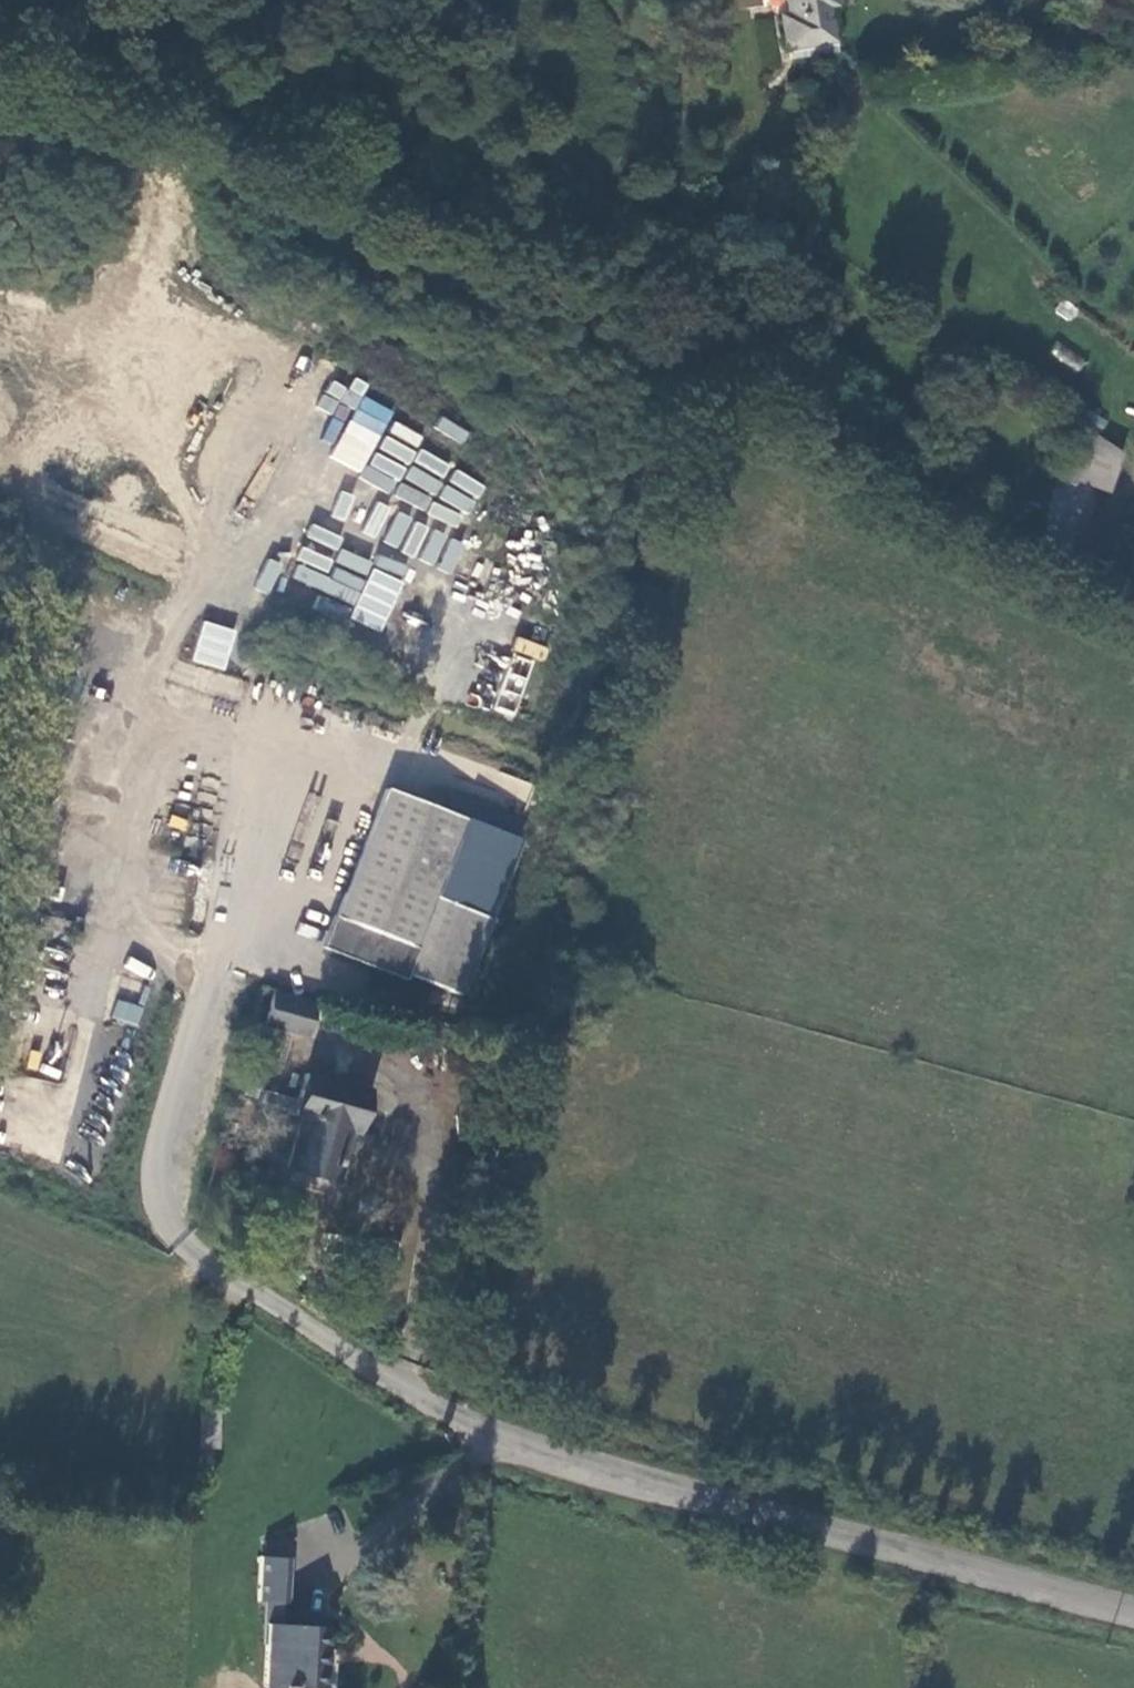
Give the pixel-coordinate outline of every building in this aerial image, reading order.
[(787,15),(779,16),(784,53),(835,45),(829,5),(836,3),(836,0),(785,0),(787,15)] [(326,459),(460,528),(483,484),(454,468),(448,480),(446,462),(425,451),(415,451),(423,435),(394,420),(379,450),(386,453),(371,454),(394,410),(367,396),(366,379),(338,381),(331,378),(317,406),(333,414),(324,430),(326,459)] [(463,445),(470,433),(442,416),(434,428),(463,445)] [(1082,486),(1115,491),(1123,444),(1077,437),(1069,488),(1056,486),(1051,515),(1067,518),(1069,502),(1079,503),(1082,486)] [(313,524),(307,535),(334,549),(340,538),(313,524)] [(453,573),(465,542),(431,529),(419,560),(453,573)] [(341,548),(336,560),(358,570),(363,558),(341,548)] [(270,594),(282,564),(267,558),(256,588),(270,594)] [(381,632),(404,580),(373,567),(350,619),(381,632)] [(203,620),(190,661),(224,671),(237,631),(203,620)] [(516,636),(511,650),(543,660),(547,646),(516,636)] [(498,710),(511,713),(520,675),(508,672),(498,710)] [(462,998),(521,842),(393,791),(331,947),(462,998)] [(129,956),(122,968),(146,980),(152,968),(129,956)] [(116,998),(110,1017),(137,1026),(143,1007),(116,998)] [(304,1040),(313,1009),(272,998),(264,1029),(304,1040)] [(370,1095),(304,1077),(293,1121),(283,1118),(272,1156),(290,1162),(287,1173),(329,1184),(342,1133),(358,1137),(370,1095)] [(271,1091),(267,1105),(293,1112),(297,1099),(271,1091)] [(327,1628),(281,1625),(282,1605),(286,1605),(289,1560),(262,1558),(260,1603),(266,1604),(267,1649),(265,1687),(324,1687),(327,1628)]
